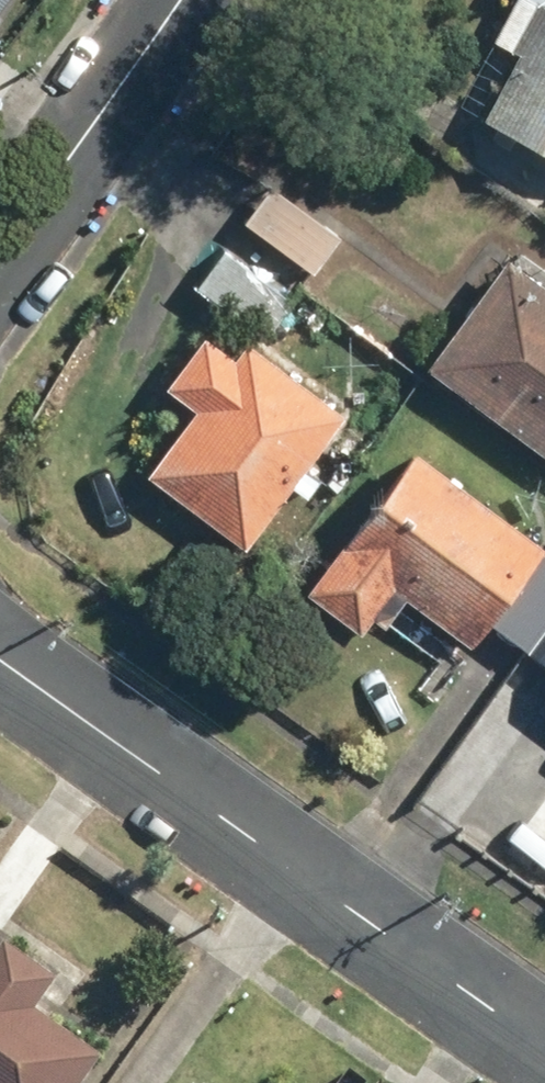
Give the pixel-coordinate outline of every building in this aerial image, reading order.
[(529,12),(505,0),(504,0),(482,42),(506,55),(467,132),(544,172),(544,0),(535,0),(529,12)] [(267,189),(236,232),(305,281),(336,238),(267,189)] [(295,302),(219,246),(185,292),(261,348),(295,302)] [(415,376),(544,474),(544,304),(497,267),(415,376)] [(240,342),(223,365),(195,346),(158,399),(186,419),(135,490),(229,557),(335,409),(240,342)] [(451,661),(476,630),(515,662),(544,625),(544,570),(403,457),(289,599),(351,649),(384,608),(451,661)] [(544,722),(544,687),(528,710),(544,722)] [(110,1052),(47,1005),(72,971),(19,932),(0,958),(0,1082),(87,1082),(110,1052)]
